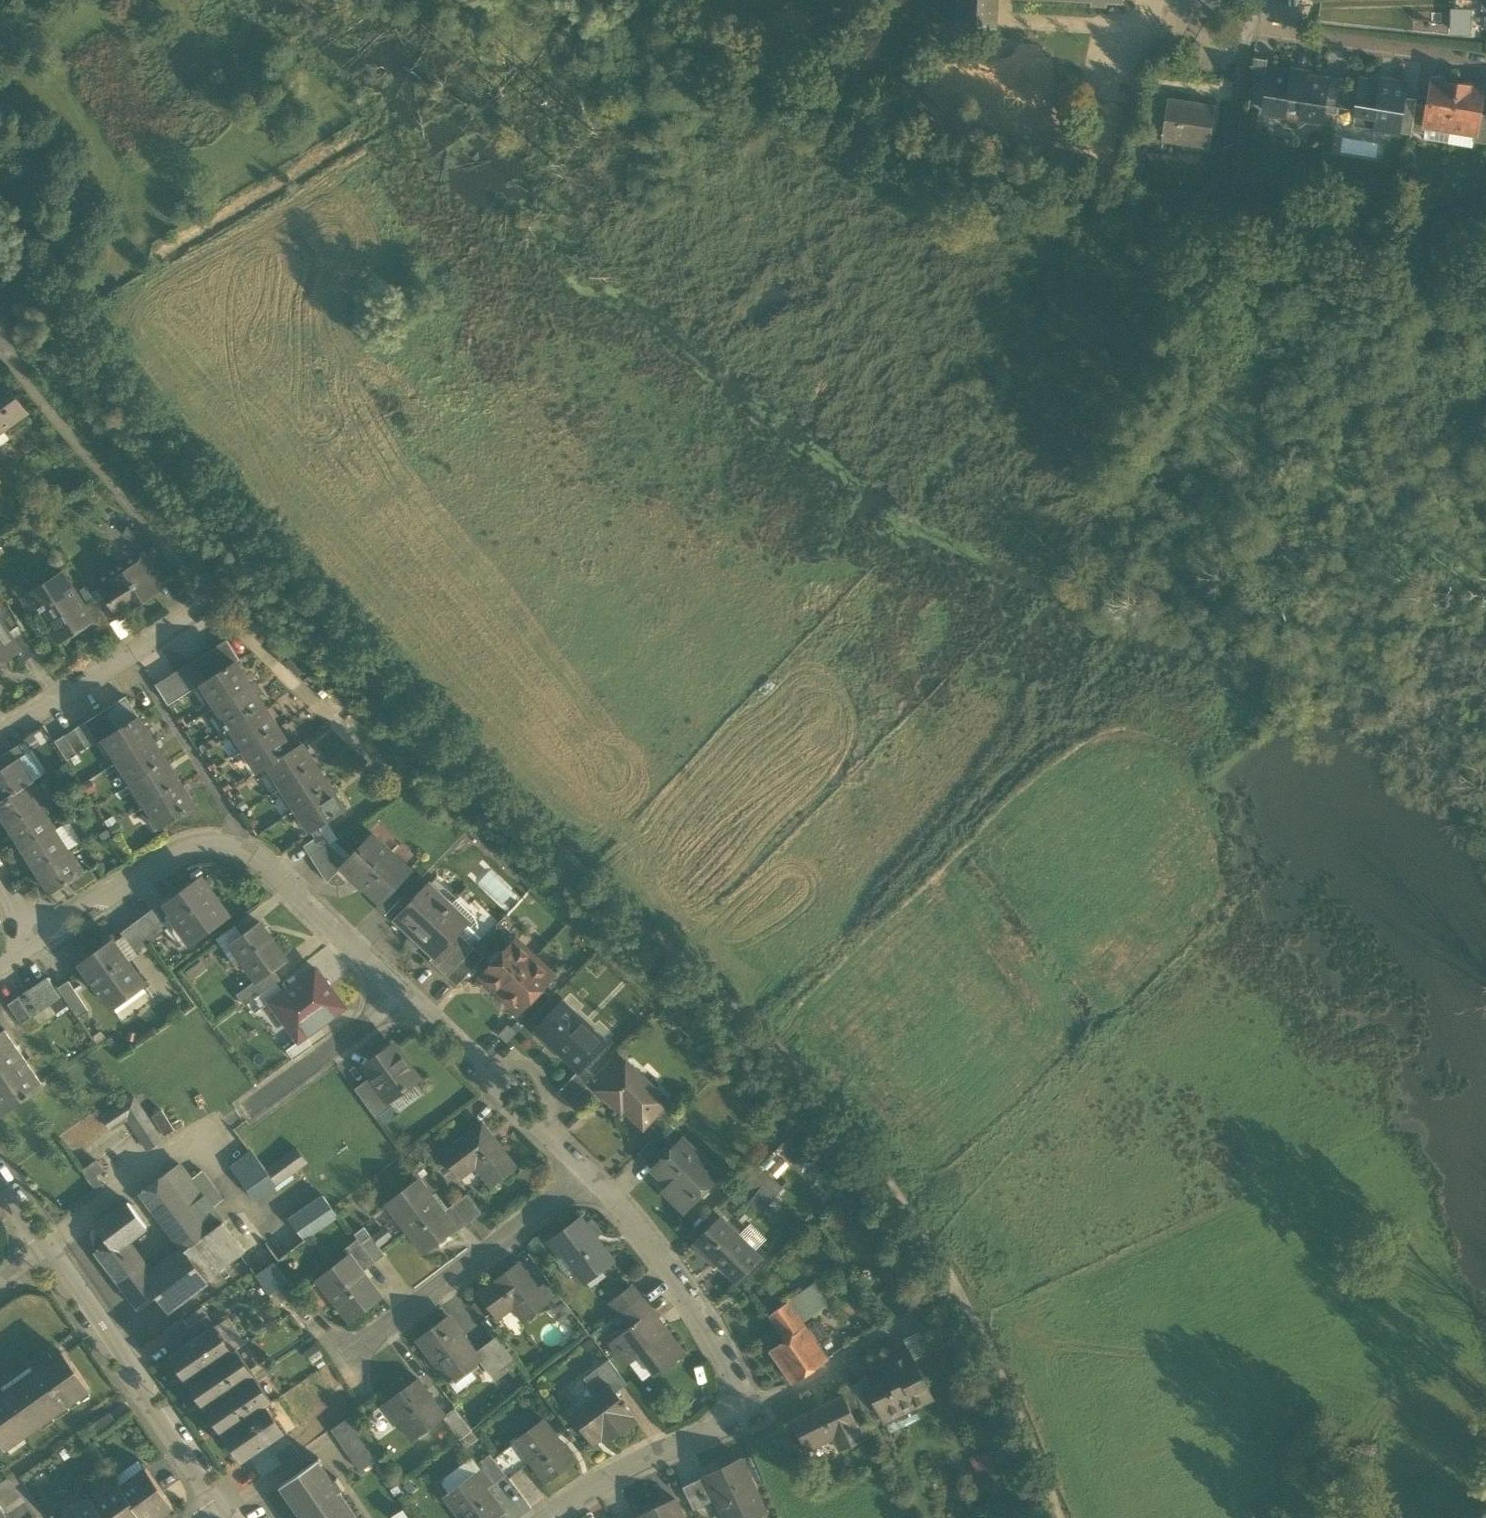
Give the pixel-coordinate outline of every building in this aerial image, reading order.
[(959,25),(995,27),(996,0),(960,0),(959,25)] [(1250,80),(1263,82),(1267,58),(1253,56),(1250,80)] [(1284,124),(1296,126),(1305,120),(1306,116),(1320,118),(1321,110),(1326,79),(1325,78),(1307,75),(1307,72),(1291,69),(1290,73),(1271,70),(1264,109),(1278,111),(1278,116),(1284,124)] [(1321,110),(1337,113),(1338,106),(1341,87),(1342,77),(1325,75),(1325,78),(1326,79),(1321,110)] [(1353,124),(1398,131),(1404,95),(1406,81),(1380,77),(1379,81),(1360,78),(1358,90),(1341,87),(1338,106),(1355,109),(1353,124)] [(1483,86),(1457,82),(1432,77),(1427,104),(1424,125),(1425,125),(1450,129),(1474,133),(1475,133),(1479,112),(1483,86)] [(1398,131),(1410,133),(1411,130),(1424,132),(1425,125),(1424,125),(1427,104),(1415,102),(1416,97),(1404,95),(1398,131)] [(1191,143),(1208,146),(1215,106),(1168,99),(1165,119),(1162,134),(1164,135),(1191,139),(1191,143)] [(1485,142),(1485,114),(1479,112),(1475,133),(1474,133),(1473,140),(1485,142)] [(1146,143),(1162,145),(1164,135),(1162,134),(1165,119),(1150,116),(1146,143)] [(1,428),(2,430),(26,413),(5,383),(0,386),(0,428),(1,428)] [(139,560),(150,577),(159,571),(144,548),(133,555),(137,562),(139,560)] [(137,562),(133,555),(96,578),(100,586),(137,562)] [(105,593),(120,617),(132,609),(131,608),(144,600),(145,601),(159,591),(150,577),(139,560),(137,562),(100,586),(105,593)] [(49,629),(58,643),(91,622),(93,621),(84,607),(62,573),(23,598),(34,616),(41,611),(51,627),(49,629)] [(95,600),(110,623),(120,617),(105,593),(95,600)] [(91,622),(98,633),(110,624),(110,623),(95,600),(84,607),(93,621),(91,622)] [(0,620),(0,666),(5,662),(4,662),(19,652),(20,651),(13,640),(8,632),(0,620)] [(8,632),(13,640),(25,632),(21,624),(8,632)] [(19,652),(24,661),(38,652),(25,632),(13,640),(20,651),(19,652)] [(226,639),(216,646),(229,666),(236,661),(239,659),(226,639)] [(219,672),(229,666),(216,646),(206,652),(219,672)] [(209,679),(219,672),(206,652),(196,659),(209,679)] [(208,679),(209,679),(196,659),(186,665),(199,685),(203,682),(208,679)] [(203,682),(217,705),(250,684),(236,661),(229,666),(219,672),(209,679),(208,679),(203,682)] [(188,691),(199,685),(186,665),(176,672),(188,691)] [(178,698),(188,691),(176,672),(166,678),(178,698)] [(168,704),(178,698),(166,678),(156,684),(168,704)] [(264,706),(250,684),(217,705),(231,727),(264,706)] [(125,696),(115,703),(128,723),(138,716),(125,696)] [(118,729),(128,723),(115,703),(105,709),(118,729)] [(278,728),(264,706),(231,727),(245,749),(278,728)] [(207,712),(218,731),(226,727),(215,707),(207,712)] [(107,736),(118,729),(105,709),(95,716),(107,736)] [(105,737),(107,736),(95,716),(85,722),(96,740),(97,742),(105,737)] [(105,737),(119,760),(152,739),(138,716),(128,723),(118,729),(107,736),(105,737)] [(86,747),(96,740),(85,722),(74,728),(86,747)] [(76,753),(86,747),(74,728),(64,735),(76,753)] [(292,750),(278,728),(245,749),(259,771),(269,764),(292,750)] [(66,760),(76,753),(64,735),(54,741),(66,760)] [(119,760),(133,782),(166,761),(152,739),(119,760)] [(303,743),(292,750),(269,764),(283,786),(317,765),(303,743)] [(1,756),(7,765),(19,758),(26,752),(20,745),(1,756)] [(1,801),(27,785),(33,781),(19,758),(7,765),(0,770),(0,799),(1,801)] [(133,782),(147,804),(180,783),(166,761),(133,782)] [(331,787),(317,765),(283,786),(297,808),(331,787)] [(195,805),(180,783),(147,804),(161,827),(195,805)] [(27,785),(1,801),(0,802),(0,814),(8,827),(41,807),(27,785)] [(345,809),(331,787),(297,808),(311,831),(345,809)] [(54,829),(41,807),(8,827),(22,849),(54,829)] [(68,851),(54,829),(22,849),(36,871),(68,851)] [(302,844),(309,856),(329,844),(322,832),(302,844)] [(362,882),(381,900),(392,888),(407,873),(388,855),(391,852),(372,834),(347,861),(341,867),(359,885),(362,882)] [(347,861),(329,844),(309,856),(326,881),(341,867),(347,861)] [(83,873),(68,851),(36,871),(51,894),(72,881),(83,874),(83,873)] [(72,881),(78,890),(97,878),(91,868),(83,873),(83,874),(72,881)] [(184,891),(168,903),(166,904),(192,939),(227,915),(201,879),(184,891)] [(434,956),(457,931),(462,926),(445,911),(451,905),(449,904),(430,885),(410,906),(396,920),(411,934),(410,937),(419,941),(422,938),(436,952),(433,955),(434,956)] [(182,887),(165,899),(168,903),(184,891),(182,887)] [(376,905),(385,914),(401,897),(392,888),(381,900),(376,905)] [(410,906),(401,897),(385,914),(394,923),(396,920),(410,906)] [(450,902),(449,904),(451,905),(445,911),(462,926),(457,931),(466,940),(478,927),(478,924),(477,920),(475,917),(473,915),(456,898),(451,903),(450,902)] [(181,948),(192,939),(166,904),(168,903),(165,899),(155,907),(169,927),(167,928),(181,948)] [(155,907),(135,921),(150,941),(167,928),(169,927),(155,907)] [(136,951),(150,941),(135,921),(121,932),(124,935),(136,951)] [(257,979),(258,981),(273,970),(285,961),(269,939),(272,937),(260,921),(242,934),(230,942),(231,943),(257,979)] [(216,938),(223,948),(231,943),(230,942),(242,934),(235,924),(216,938)] [(429,960),(447,976),(474,948),(466,940),(457,931),(434,956),(433,955),(429,960)] [(422,938),(419,941),(433,955),(436,952),(422,938)] [(495,983),(503,991),(535,958),(516,940),(481,976),(492,986),(495,983)] [(82,965),(111,1004),(143,981),(114,942),(82,965)] [(484,956),(474,948),(447,976),(456,985),(484,956)] [(553,975),(535,958),(503,991),(511,998),(508,1001),(519,1012),(553,975)] [(283,992),(270,1001),(285,1022),(296,1024),(305,1036),(344,1007),(316,969),(283,992)] [(257,979),(253,983),(260,994),(276,983),(280,979),(273,970),(258,981),(257,979)] [(48,977),(18,997),(31,1017),(61,997),(48,977)] [(58,987),(78,1017),(88,1010),(68,980),(58,987)] [(247,1003),(260,994),(253,983),(237,995),(245,1005),(247,1003)] [(276,983),(248,1004),(254,1013),(270,1001),(283,992),(276,983)] [(21,1023),(31,1017),(18,997),(8,1003),(21,1023)] [(552,1038),(583,1068),(606,1044),(562,1001),(536,1028),(549,1041),(552,1038)] [(3,1113),(43,1085),(4,1029),(0,1032),(0,1096),(7,1106),(2,1110),(3,1113)] [(312,1045),(305,1036),(286,1050),(293,1059),(312,1045)] [(370,1076),(388,1101),(389,1100),(408,1086),(406,1084),(418,1076),(396,1047),(390,1046),(375,1056),(378,1060),(366,1069),(370,1076)] [(378,1060),(375,1056),(363,1065),(366,1069),(378,1060)] [(617,1100),(645,1126),(667,1102),(627,1064),(601,1090),(615,1103),(617,1100)] [(558,1092),(570,1103),(587,1085),(575,1075),(558,1092)] [(354,1088),(375,1117),(393,1105),(389,1100),(388,1101),(370,1076),(354,1088)] [(596,1094),(587,1085),(570,1103),(579,1112),(596,1094)] [(148,1149),(162,1140),(134,1096),(103,1116),(111,1130),(127,1119),(148,1149)] [(162,1109),(152,1116),(164,1135),(174,1129),(162,1109)] [(473,1163),(491,1187),(517,1168),(483,1124),(442,1155),(457,1175),(473,1163)] [(639,1152),(656,1170),(677,1149),(660,1131),(639,1152)] [(672,1197),(683,1208),(717,1174),(706,1163),(701,1167),(680,1146),(677,1149),(656,1170),(677,1191),(672,1197)] [(296,1147),(266,1169),(265,1170),(275,1184),(276,1185),(307,1162),(296,1147)] [(254,1199),(275,1184),(265,1170),(266,1169),(252,1150),(230,1167),(254,1199)] [(96,1159),(82,1170),(97,1190),(104,1185),(97,1175),(104,1170),(96,1159)] [(140,1192),(184,1250),(184,1249),(206,1279),(245,1250),(205,1197),(191,1179),(179,1163),(140,1192)] [(191,1179),(205,1197),(216,1189),(202,1170),(191,1179)] [(388,1204),(425,1252),(455,1229),(456,1228),(444,1212),(419,1180),(388,1204)] [(337,1215),(323,1195),(289,1220),(292,1224),(304,1240),(337,1215)] [(464,1197),(453,1206),(468,1225),(479,1217),(464,1197)] [(107,1241),(114,1251),(127,1242),(147,1227),(128,1201),(95,1226),(107,1241)] [(458,1233),(468,1225),(453,1206),(444,1212),(456,1228),(455,1229),(458,1233)] [(687,1234),(695,1242),(715,1223),(707,1215),(687,1234)] [(564,1252),(587,1282),(614,1262),(580,1216),(548,1240),(559,1256),(564,1252)] [(710,1254),(737,1281),(759,1258),(746,1245),(744,1247),(717,1221),(715,1223),(695,1242),(694,1243),(708,1256),(710,1254)] [(305,1241),(304,1240),(292,1224),(264,1242),(280,1261),(305,1241)] [(355,1235),(358,1239),(375,1262),(389,1252),(369,1225),(355,1235)] [(363,1271),(375,1262),(358,1239),(344,1249),(349,1255),(350,1255),(363,1271)] [(209,1282),(206,1279),(184,1249),(184,1250),(151,1274),(127,1242),(114,1251),(107,1241),(94,1251),(138,1309),(156,1296),(168,1312),(209,1282)] [(318,1279),(349,1320),(381,1296),(363,1271),(350,1255),(349,1255),(318,1279)] [(510,1303),(524,1321),(548,1302),(549,1302),(538,1287),(538,1288),(519,1263),(478,1293),(494,1314),(510,1303)] [(258,1278),(268,1294),(288,1280),(276,1265),(258,1278)] [(548,1302),(556,1312),(566,1304),(548,1280),(538,1287),(549,1302),(548,1302)] [(278,1287),(292,1307),(301,1301),(288,1281),(278,1287)] [(788,1303),(801,1323),(828,1305),(814,1285),(788,1303)] [(614,1302),(621,1311),(641,1296),(634,1287),(614,1302)] [(637,1350),(656,1373),(669,1363),(670,1365),(684,1353),(673,1338),(671,1340),(662,1328),(660,1329),(649,1315),(653,1312),(641,1296),(621,1311),(632,1325),(610,1342),(624,1360),(637,1350)] [(768,1316),(785,1341),(805,1328),(801,1323),(788,1303),(768,1316)] [(208,1314),(189,1327),(169,1341),(175,1350),(210,1327),(214,1324),(208,1314)] [(448,1379),(449,1381),(478,1359),(479,1358),(475,1353),(448,1316),(417,1339),(436,1363),(448,1379)] [(162,1331),(169,1341),(189,1327),(183,1317),(162,1331)] [(187,1382),(193,1378),(232,1351),(223,1337),(219,1340),(210,1327),(175,1350),(172,1353),(183,1370),(180,1372),(187,1382)] [(909,1353),(910,1355),(929,1346),(920,1327),(901,1336),(909,1353)] [(826,1360),(805,1328),(785,1341),(770,1351),(792,1383),(826,1360)] [(479,1358),(478,1359),(490,1375),(512,1358),(496,1336),(475,1353),(479,1358)] [(251,1377),(254,1375),(236,1348),(233,1350),(251,1377)] [(205,1408),(211,1405),(251,1377),(233,1350),(232,1351),(193,1378),(203,1394),(198,1397),(205,1408)] [(5,1446),(88,1387),(63,1352),(53,1359),(48,1352),(32,1364),(36,1370),(11,1388),(14,1393),(0,1403),(0,1402),(0,1439),(5,1446)] [(183,1370),(172,1353),(168,1354),(180,1372),(183,1370)] [(878,1406),(883,1417),(895,1411),(897,1415),(931,1398),(910,1355),(909,1353),(893,1360),(891,1357),(881,1362),(891,1383),(872,1392),(871,1393),(878,1406)] [(461,1397),(490,1375),(478,1359),(449,1381),(461,1397)] [(598,1368),(616,1392),(627,1384),(609,1360),(598,1368)] [(571,1415),(593,1445),(602,1437),(607,1444),(636,1422),(631,1415),(633,1414),(616,1392),(598,1368),(584,1379),(597,1396),(571,1415)] [(254,1375),(251,1377),(269,1404),(272,1401),(254,1375)] [(224,1435),(227,1432),(268,1404),(269,1404),(251,1377),(211,1405),(222,1421),(216,1424),(224,1435)] [(187,1382),(198,1397),(203,1394),(193,1378),(187,1382)] [(866,1378),(851,1386),(861,1405),(864,1413),(878,1406),(871,1393),(872,1392),(866,1378)] [(385,1404),(412,1440),(434,1423),(442,1417),(443,1417),(445,1415),(418,1379),(385,1404)] [(850,1411),(861,1405),(851,1386),(849,1382),(838,1387),(842,1396),(843,1396),(850,1411)] [(11,1388),(0,1395),(0,1402),(0,1403),(14,1393),(11,1388)] [(792,1420),(806,1450),(833,1437),(839,1449),(863,1438),(850,1411),(843,1396),(842,1396),(792,1420)] [(278,1419),(268,1404),(227,1432),(238,1448),(234,1450),(241,1460),(248,1456),(281,1433),(274,1422),(278,1419)] [(205,1408),(216,1424),(222,1421),(211,1405),(205,1408)] [(443,1417),(460,1439),(472,1430),(455,1408),(445,1415),(443,1417)] [(90,1426),(97,1436),(116,1422),(109,1412),(90,1426)] [(332,1429),(353,1460),(373,1446),(351,1415),(332,1429)] [(531,1462),(546,1481),(574,1460),(544,1420),(515,1441),(531,1462)] [(248,1456),(255,1466),(275,1452),(292,1441),(285,1430),(281,1433),(248,1456)] [(224,1435),(234,1450),(238,1448),(227,1432),(224,1435)] [(515,1441),(511,1445),(526,1465),(531,1462),(515,1441)] [(509,1479),(526,1465),(511,1445),(493,1458),(505,1474),(509,1479)] [(353,1460),(361,1471),(380,1457),(373,1446),(353,1460)] [(282,1462),(275,1452),(255,1466),(262,1476),(282,1462)] [(492,1484),(505,1474),(493,1458),(490,1454),(477,1464),(480,1468),(492,1484)] [(724,1517),(747,1517),(750,1517),(755,1517),(766,1513),(740,1459),(704,1476),(715,1498),(724,1517)] [(357,1517),(318,1460),(282,1484),(283,1485),(287,1482),(295,1493),(290,1497),(300,1511),(305,1508),(312,1517),(356,1517),(357,1517)] [(120,1486),(122,1488),(123,1491),(150,1472),(146,1467),(120,1486)] [(480,1468),(473,1473),(485,1489),(492,1484),(480,1468)] [(123,1491),(143,1517),(155,1517),(173,1505),(150,1472),(123,1491)] [(485,1489),(473,1473),(445,1495),(462,1517),(497,1517),(504,1513),(485,1489)] [(682,1486),(693,1509),(715,1498),(704,1476),(682,1486)] [(123,1491),(122,1488),(96,1507),(103,1517),(143,1517),(123,1491)] [(674,1498),(638,1515),(639,1517),(683,1517),(674,1498)] [(96,1507),(93,1504),(74,1517),(103,1517),(96,1507)]
